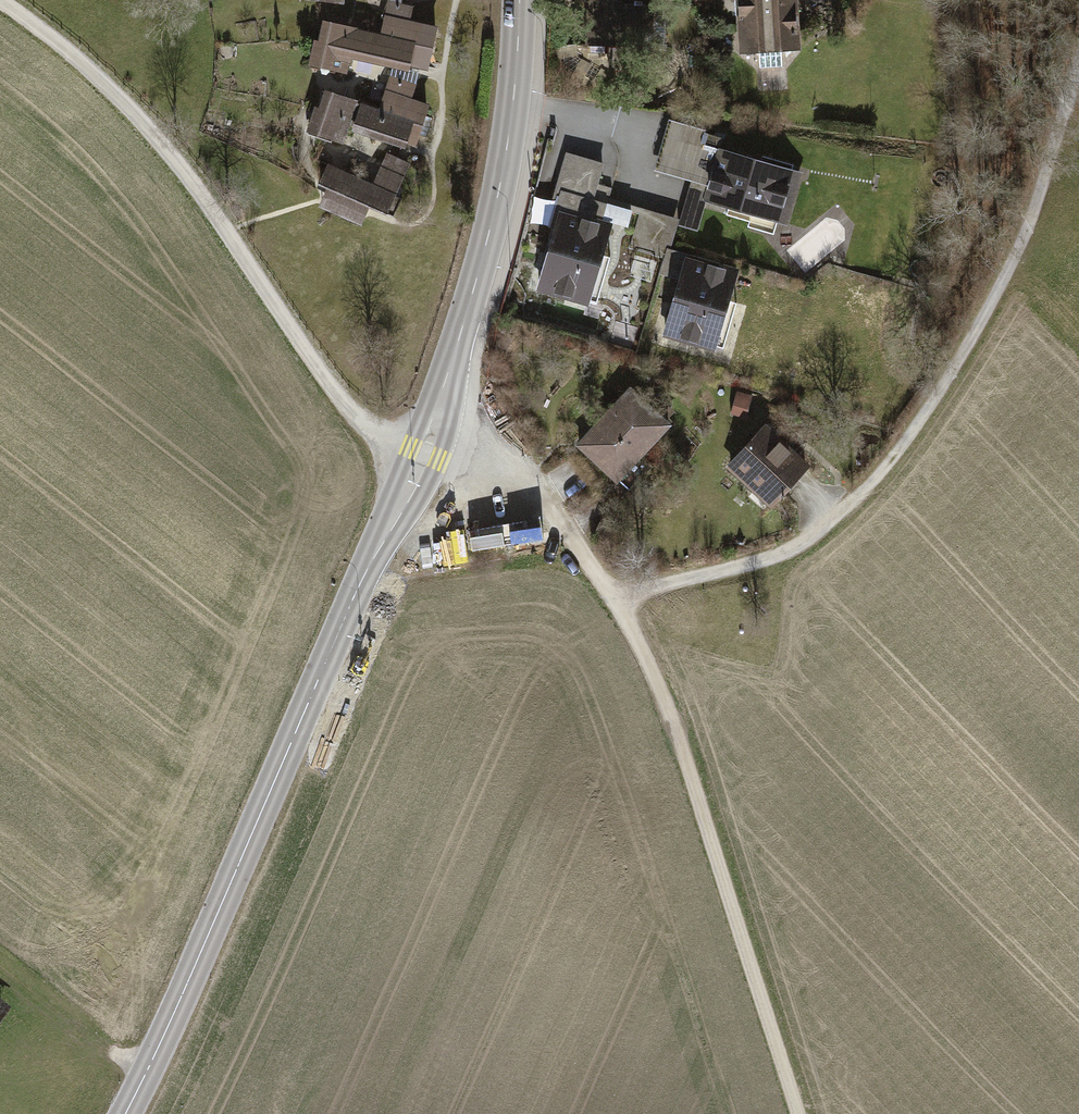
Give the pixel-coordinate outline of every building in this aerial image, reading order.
[(589,51),(649,52),(650,0),(590,0),(589,51)] [(740,55),(807,52),(804,0),(737,0),(740,55)] [(381,32),(324,19),(314,65),(351,74),(355,57),(422,73),(434,25),(385,14),(381,32)] [(379,103),(325,85),(309,132),(346,145),(352,128),(417,150),(435,99),(386,82),(379,103)] [(808,174),(719,150),(702,213),(791,237),(808,174)] [(374,180),(328,161),(315,192),(388,223),(413,163),(386,152),(374,180)] [(536,199),(532,225),(554,228),(558,202),(536,199)] [(620,231),(561,213),(534,298),(593,317),(620,231)] [(748,269),(686,251),(658,341),(721,360),(748,269)] [(672,419),(635,385),(577,447),(614,481),(672,419)] [(817,466),(771,422),(729,467),(775,510),(796,488),(817,466)]
